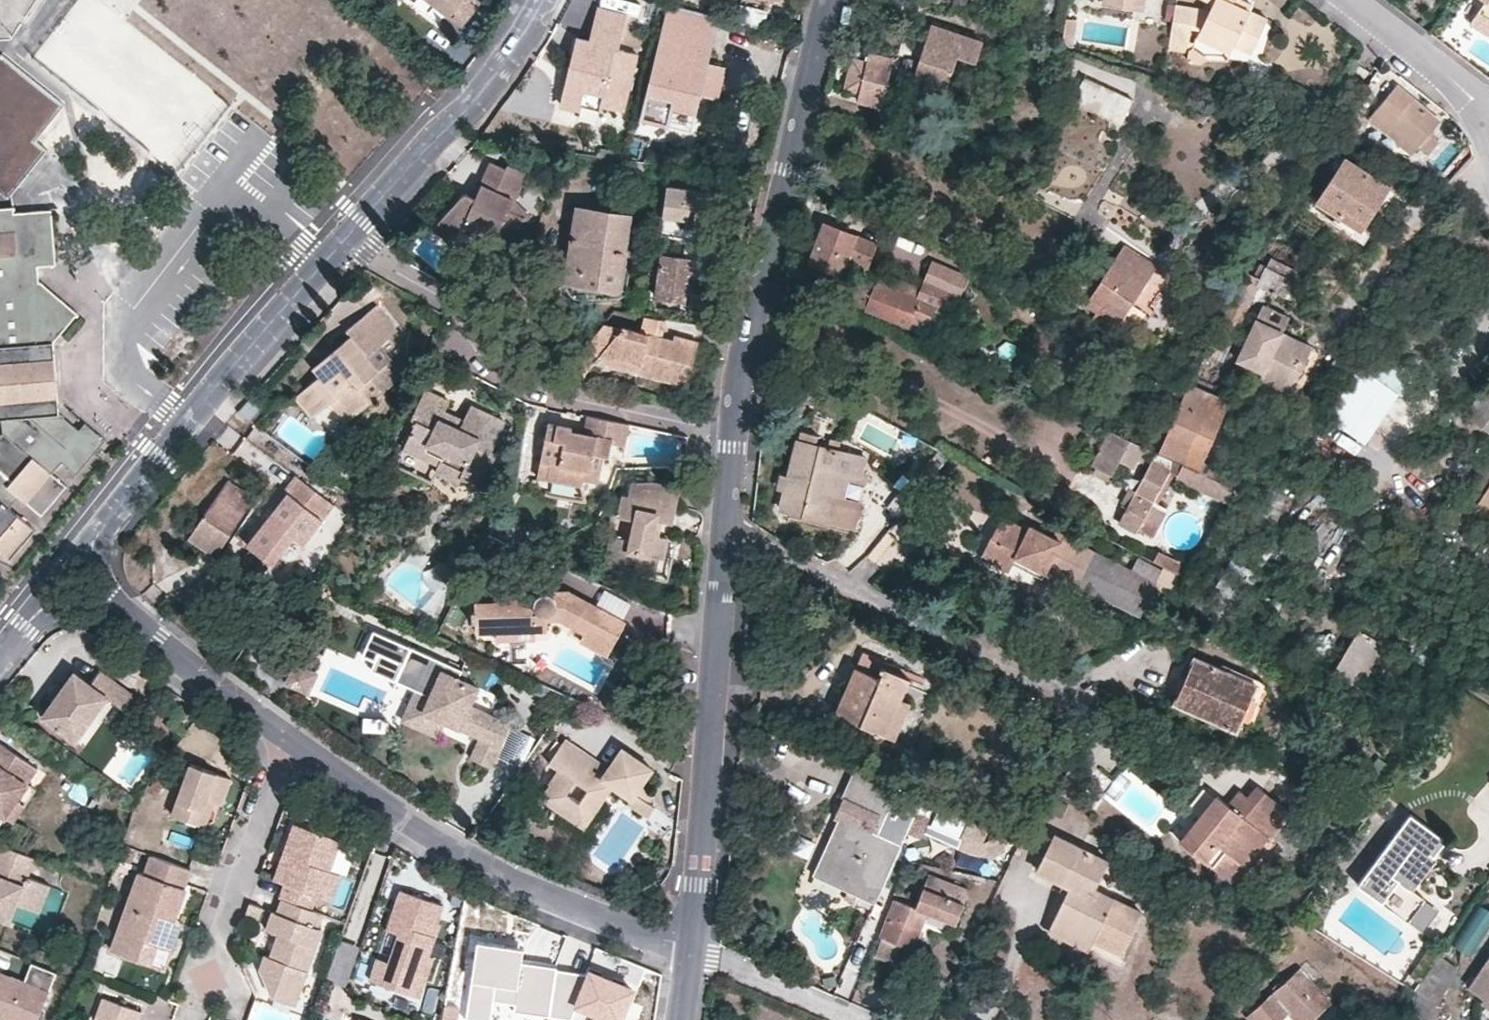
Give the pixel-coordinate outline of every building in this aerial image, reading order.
[(463,23),(480,0),(432,0),(463,23)] [(1104,2),(1145,9),(1147,0),(1105,0),(1104,2)] [(1202,31),(1234,45),(1252,52),(1268,18),(1235,0),(1210,0),(1213,2),(1211,8),(1177,3),(1171,43),(1190,45),(1192,30),(1202,31)] [(1485,3),(1469,26),(1487,39),(1488,35),(1488,0),(1479,0),(1485,3)] [(697,112),(702,93),(710,62),(721,17),(670,3),(642,114),(667,120),(671,107),(697,112)] [(760,27),(764,11),(743,5),(738,21),(760,27)] [(601,106),(623,111),(636,54),(617,50),(627,14),(599,7),(590,38),(579,36),(562,106),(580,109),(582,104),(600,109),(601,106)] [(977,62),(984,38),(933,22),(921,59),(953,70),(959,56),(977,62)] [(1202,31),(1198,38),(1230,53),(1234,45),(1202,31)] [(72,92),(32,63),(4,48),(0,55),(0,170),(27,188),(59,139),(46,131),(72,92)] [(853,58),(847,87),(862,90),(860,100),(881,105),(884,105),(896,107),(902,83),(889,79),(894,58),(871,53),(868,60),(853,58)] [(1084,74),(1084,76),(1135,97),(1145,75),(1092,57),(1084,74)] [(921,59),(914,80),(947,91),(953,70),(921,59)] [(727,66),(710,62),(702,93),(711,97),(721,98),(727,66)] [(1109,132),(1114,122),(1122,123),(1135,97),(1084,76),(1069,113),(1109,132)] [(1399,85),(1371,119),(1423,161),(1440,141),(1431,133),(1441,121),(1399,85)] [(1352,116),(1343,131),(1359,141),(1368,126),(1352,116)] [(1348,161),(1320,201),(1360,227),(1387,185),(1348,161)] [(505,167),(492,162),(475,197),(469,194),(464,195),(459,198),(433,228),(450,242),(467,226),(496,238),(494,245),(510,252),(526,216),(511,210),(527,173),(508,165),(505,167)] [(629,186),(639,188),(641,177),(631,176),(629,186)] [(714,272),(717,239),(703,236),(704,229),(709,230),(715,229),(719,224),(720,219),(719,214),(714,208),(709,206),(711,189),(669,185),(657,296),(691,300),(696,270),(714,272)] [(2,419),(4,433),(0,437),(0,552),(2,550),(11,558),(35,529),(10,507),(19,495),(42,515),(67,485),(52,474),(62,462),(78,474),(106,439),(86,422),(80,429),(60,413),(55,342),(79,314),(41,281),(41,265),(55,263),(53,218),(18,220),(15,206),(0,207),(0,420),(2,419)] [(632,213),(576,206),(566,281),(621,289),(632,213)] [(866,267),(876,240),(825,221),(810,263),(842,274),(847,260),(866,266),(866,267)] [(1158,265),(1126,246),(1087,305),(1098,312),(1093,320),(1130,341),(1161,291),(1148,282),(1158,265)] [(1295,279),(1300,269),(1271,256),(1267,266),(1286,274),(1295,279)] [(924,287),(910,283),(909,285),(906,290),(877,279),(874,287),(867,308),(866,310),(910,326),(915,316),(929,321),(935,306),(945,309),(951,293),(958,295),(968,274),(936,260),(924,287)] [(1213,336),(1230,344),(1260,285),(1278,293),(1286,274),(1267,266),(1260,278),(1244,271),(1213,336)] [(909,285),(910,283),(880,274),(877,279),(906,290),(909,285)] [(874,287),(877,279),(864,275),(862,282),(874,287)] [(867,308),(874,287),(862,282),(854,303),(867,308)] [(312,416),(330,402),(337,395),(356,414),(385,390),(372,376),(380,368),(370,356),(398,332),(376,305),(346,330),(353,335),(314,368),(320,375),(296,396),(312,416)] [(1292,359),(1304,365),(1312,349),(1282,334),(1290,318),(1264,305),(1259,313),(1269,318),(1265,325),(1275,330),(1270,340),(1289,350),(1292,359)] [(1269,318),(1259,313),(1236,358),(1262,371),(1259,378),(1281,389),(1285,382),(1297,378),(1304,365),(1292,359),(1289,350),(1270,340),(1275,330),(1265,325),(1269,318)] [(675,333),(674,337),(663,335),(667,319),(644,315),(640,330),(605,321),(571,363),(585,373),(596,360),(602,352),(642,362),(640,372),(688,384),(698,339),(675,333)] [(1213,336),(1206,351),(1222,360),(1230,344),(1213,336)] [(640,372),(642,362),(602,352),(596,360),(640,372)] [(1396,391),(1364,371),(1332,418),(1363,440),(1396,391)] [(1281,389),(1289,393),(1297,378),(1285,382),(1281,389)] [(1228,400),(1188,384),(1158,452),(1184,464),(1228,483),(1232,472),(1203,459),(1212,437),(1228,400)] [(472,405),(461,426),(440,416),(447,396),(426,388),(412,416),(418,418),(406,446),(439,462),(436,470),(459,481),(462,475),(482,485),(496,454),(491,450),(507,420),(478,407),(472,405)] [(1483,389),(1466,416),(1488,431),(1488,394),(1483,389)] [(272,403),(257,390),(239,412),(255,424),(272,403)] [(337,395),(330,402),(347,422),(356,414),(337,395)] [(325,428),(340,419),(332,405),(316,414),(325,428)] [(588,416),(584,433),(573,432),(573,426),(548,422),(542,459),(551,461),(548,476),(580,482),(582,478),(599,481),(604,458),(609,456),(612,444),(624,446),(628,423),(588,416)] [(1131,439),(1111,430),(1093,464),(1113,474),(1131,439)] [(1337,443),(1356,454),(1363,442),(1344,430),(1337,443)] [(861,502),(844,498),(849,477),(865,480),(867,473),(862,472),(866,457),(798,440),(787,492),(783,507),(855,525),(861,502)] [(1474,501),(1488,510),(1488,450),(1447,513),(1460,522),(1474,501)] [(911,497),(915,499),(942,465),(930,456),(903,490),(911,497)] [(1138,532),(1140,529),(1170,472),(1171,468),(1153,459),(1120,523),(1138,532)] [(1240,490),(1228,483),(1184,464),(1178,478),(1231,503),(1240,490)] [(614,509),(613,514),(629,518),(625,538),(612,535),(605,564),(648,575),(653,556),(659,557),(661,536),(650,534),(652,519),(668,522),(677,487),(651,473),(630,471),(625,494),(617,493),(614,509)] [(1140,529),(1154,536),(1169,508),(1160,503),(1175,474),(1170,472),(1140,529)] [(301,542),(329,502),(330,500),(297,476),(285,494),(281,492),(244,546),(271,564),(290,535),(301,542)] [(256,498),(229,480),(189,537),(216,556),(256,498)] [(1260,517),(1278,527),(1294,501),(1276,491),(1260,517)] [(605,564),(612,535),(625,538),(629,518),(613,514),(614,509),(611,508),(599,563),(605,564)] [(1009,570),(1012,564),(1014,558),(1046,573),(1048,569),(1065,534),(1068,529),(1057,523),(1050,534),(1028,523),(1025,527),(1002,516),(982,553),(981,557),(1009,570)] [(871,554),(878,559),(894,538),(888,533),(880,543),(871,554)] [(1065,534),(1048,569),(1141,615),(1158,581),(1065,534)] [(1014,558),(1012,564),(1043,579),(1046,573),(1014,558)] [(1260,572),(1234,558),(1210,602),(1233,617),(1260,572)] [(627,621),(569,589),(528,591),(527,581),(496,583),(495,599),(476,600),(478,632),(534,630),(548,630),(549,623),(560,623),(590,638),(589,646),(608,655),(627,621)] [(1334,672),(1361,688),(1373,666),(1385,643),(1359,627),(1334,672)] [(393,680),(411,645),(374,628),(361,654),(374,661),(370,669),(393,680)] [(478,632),(479,641),(533,639),(534,630),(478,632)] [(509,725),(488,716),(467,705),(476,687),(456,676),(459,667),(411,645),(401,665),(393,680),(414,691),(427,697),(422,711),(445,722),(478,737),(470,759),(489,768),(509,725)] [(864,650),(836,712),(859,722),(851,739),(874,749),(882,733),(896,739),(912,701),(903,697),(911,678),(886,666),(887,660),(864,650)] [(1194,655),(1174,702),(1237,730),(1242,719),(1257,682),(1194,655)] [(1384,673),(1373,666),(1361,688),(1371,695),(1384,673)] [(330,678),(309,668),(299,689),(320,699),(330,678)] [(38,715),(73,740),(105,698),(119,707),(124,712),(135,698),(100,671),(90,683),(73,670),(60,686),(50,698),(38,715)] [(60,686),(55,682),(47,694),(50,698),(60,686)] [(1242,719),(1254,723),(1269,688),(1257,682),(1242,719)] [(437,739),(445,722),(422,711),(427,697),(414,691),(400,721),(437,739)] [(564,737),(541,772),(550,779),(542,792),(544,793),(535,809),(572,834),(581,819),(586,822),(605,796),(623,809),(621,815),(642,827),(650,817),(628,801),(652,767),(622,746),(608,767),(567,739),(564,737)] [(0,740),(0,811),(6,815),(17,799),(28,782),(39,767),(18,752),(0,740)] [(230,775),(191,761),(173,813),(198,821),(205,797),(215,801),(220,802),(230,775)] [(921,798),(854,766),(834,814),(839,816),(813,873),(876,901),(906,829),(914,812),(921,798)] [(1250,796),(1239,810),(1228,802),(1216,793),(1180,839),(1209,861),(1220,846),(1245,864),(1289,811),(1258,786),(1250,796)] [(1228,802),(1239,810),(1250,796),(1240,788),(1228,802)] [(198,821),(206,825),(215,801),(205,797),(198,821)] [(17,799),(6,815),(15,820),(25,804),(17,799)] [(929,823),(931,819),(914,812),(906,829),(924,836),(926,831),(929,823)] [(1426,897),(1413,888),(1446,839),(1411,814),(1359,884),(1410,920),(1426,897)] [(992,830),(970,820),(963,835),(960,842),(985,855),(991,850),(995,855),(1007,844),(998,833),(988,839),(992,830)] [(963,835),(929,823),(926,831),(960,842),(963,835)] [(341,873),(328,868),(329,863),(335,837),(296,824),(284,859),(289,860),(286,867),(282,864),(276,881),(285,884),(280,898),(283,900),(312,910),(317,896),(331,901),(341,873)] [(1037,871),(1070,887),(1048,932),(1089,951),(1115,895),(1096,888),(1110,858),(1054,832),(1037,871)] [(329,863),(335,864),(343,840),(335,837),(329,863)] [(2,876),(0,880),(0,918),(10,922),(18,902),(37,909),(48,881),(30,874),(32,864),(24,862),(27,852),(0,841),(0,875),(2,876)] [(1220,846),(1209,861),(1232,880),(1245,864),(1220,846)] [(36,855),(27,852),(24,862),(32,864),(36,855)] [(146,873),(139,870),(112,947),(136,956),(144,936),(164,944),(174,914),(186,883),(184,882),(190,867),(153,853),(146,873)] [(969,888),(930,874),(917,906),(894,899),(881,937),(905,945),(916,949),(928,913),(957,922),(969,888)] [(388,930),(399,934),(390,961),(378,958),(371,979),(421,996),(432,962),(435,959),(435,957),(434,954),(429,952),(436,934),(427,931),(432,918),(437,920),(443,903),(400,889),(388,930)] [(1138,905),(1115,895),(1089,951),(1114,962),(1138,905)] [(267,930),(278,933),(271,955),(266,954),(261,969),(275,998),(294,1004),(322,929),(317,927),(321,914),(312,910),(283,900),(278,912),(273,911),(267,930)] [(164,944),(171,947),(181,918),(174,914),(164,944)] [(427,931),(436,934),(440,921),(437,920),(432,918),(427,931)] [(881,937),(873,956),(898,964),(905,945),(881,937)] [(326,977),(347,985),(360,946),(340,939),(326,977)] [(477,946),(467,1019),(489,1019),(492,1001),(516,1005),(515,1013),(547,1018),(554,972),(554,969),(522,964),(523,952),(477,946)] [(1488,957),(1466,991),(1481,1001),(1480,1006),(1488,1012),(1488,958),(1488,957)] [(58,970),(31,959),(23,980),(21,985),(8,980),(10,975),(0,971),(0,1014),(15,1019),(37,1019),(58,970)] [(1254,1019),(1281,1019),(1290,1012),(1297,1019),(1312,1019),(1331,1003),(1301,968),(1249,1015),(1254,1019)] [(585,976),(574,1010),(594,1019),(593,1019),(624,1019),(634,993),(587,971),(585,976)] [(585,976),(554,972),(547,1018),(571,1019),(574,1010),(585,976)] [(23,980),(10,975),(8,980),(21,985),(23,980)] [(142,1011),(104,998),(97,1019),(138,1019),(142,1011)] [(446,1002),(443,1019),(459,1019),(462,1005),(446,1002)]
